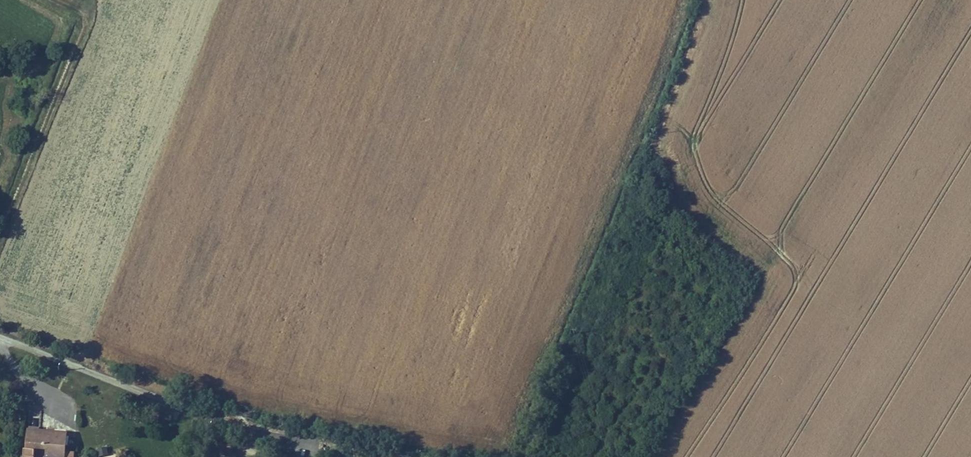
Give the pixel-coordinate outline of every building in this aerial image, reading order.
[(29,429),(27,456),(40,456),(65,456),(67,432),(29,429)]
